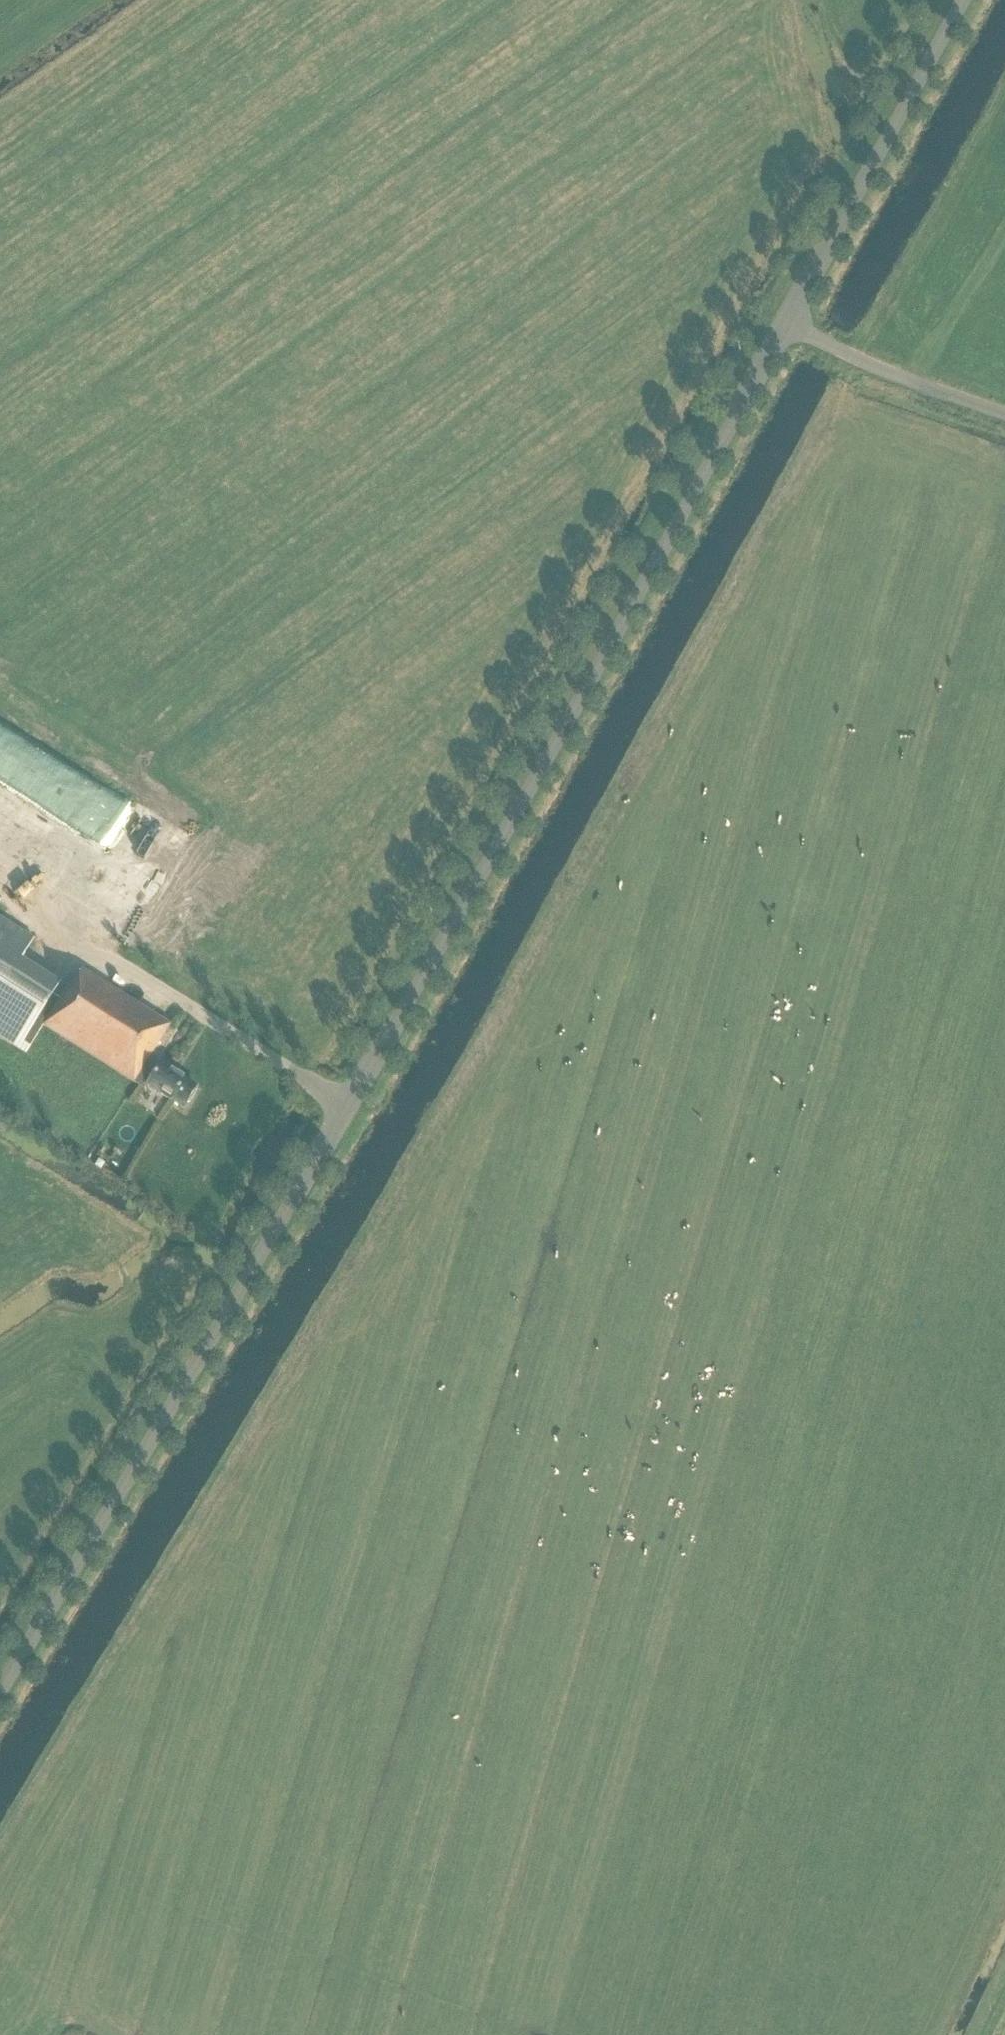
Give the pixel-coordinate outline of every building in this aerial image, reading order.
[(25,1055),(43,1026),(143,1089),(145,1085),(184,1109),(197,1089),(158,1065),(157,1067),(147,1060),(170,1024),(85,970),(81,975),(78,973),(69,988),(67,987),(59,999),(13,971),(33,940),(0,919),(0,1039),(25,1055)]
